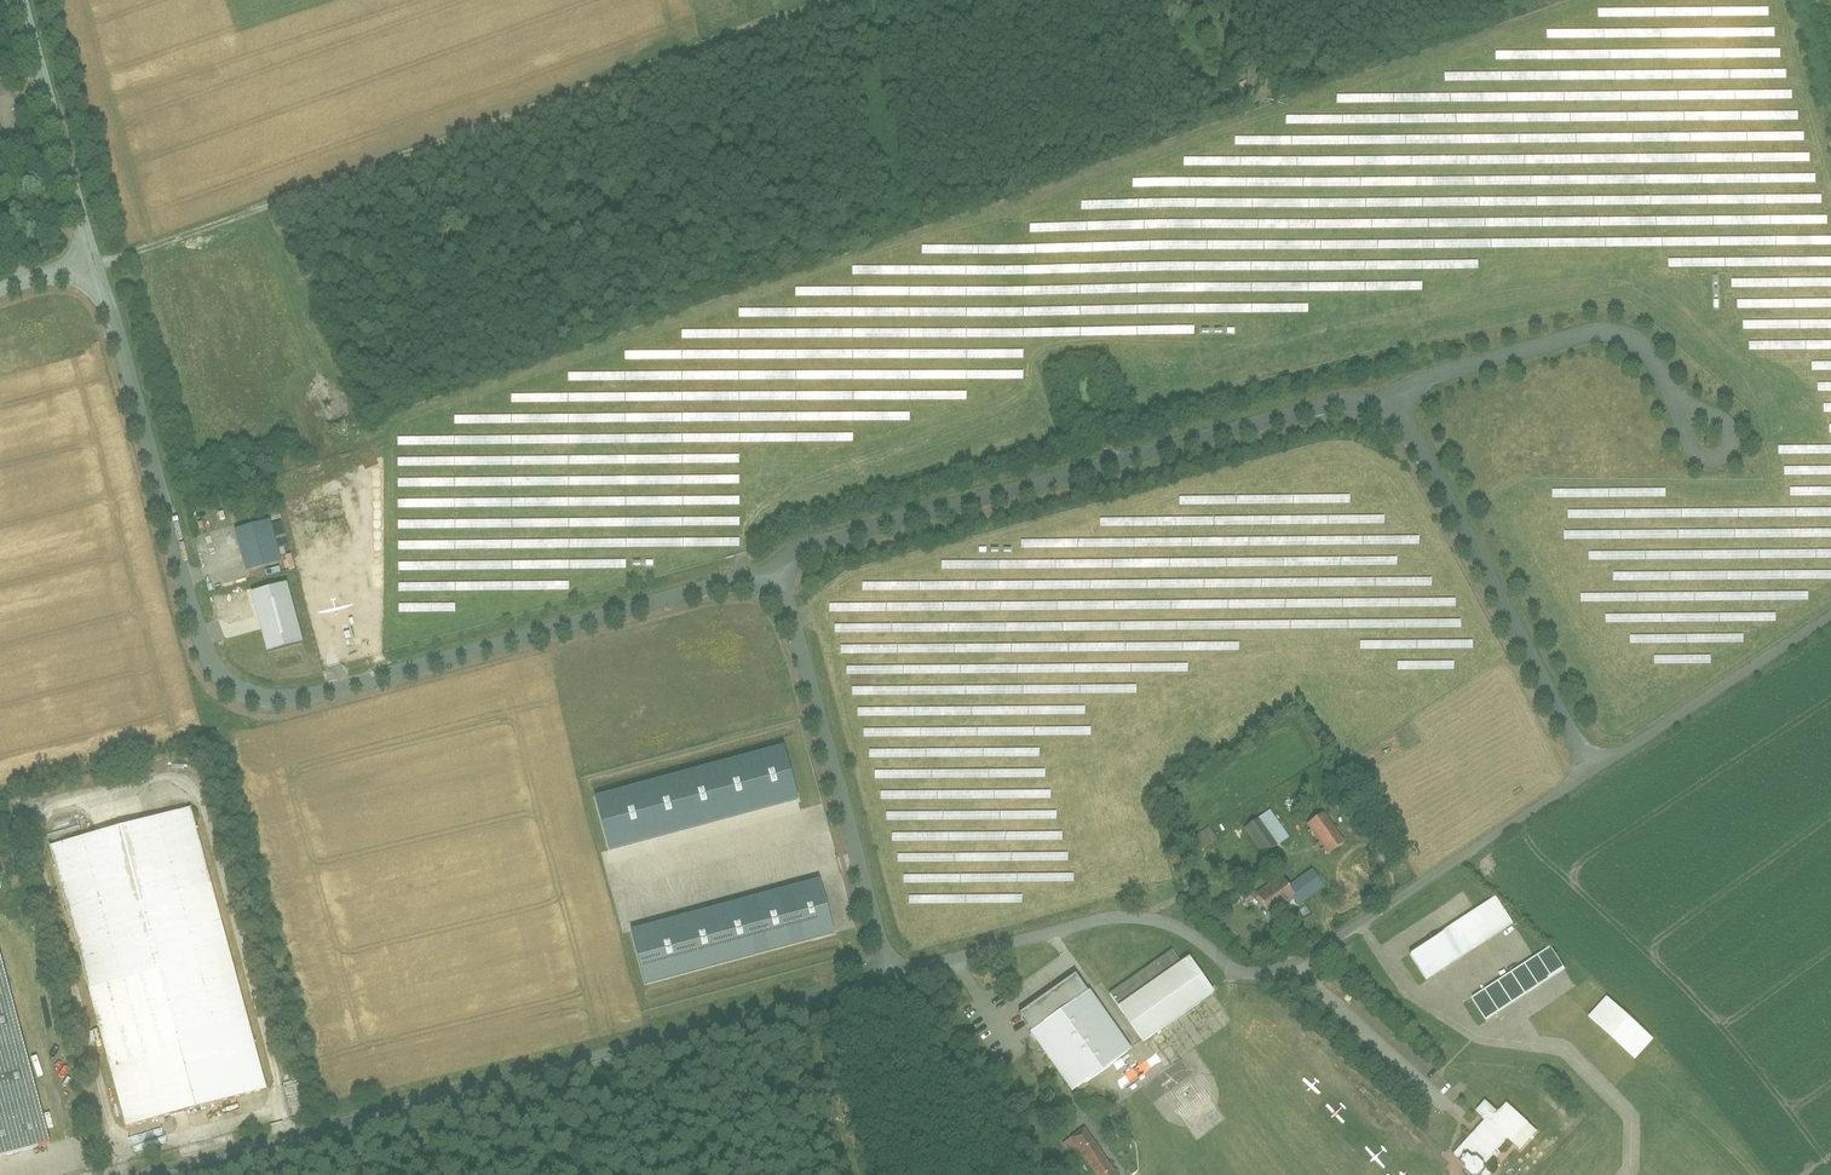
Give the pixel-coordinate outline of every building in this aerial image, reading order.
[(272,521),(236,530),(247,572),(282,563),(272,521)] [(289,583),(253,593),(269,654),(306,645),(289,583)] [(798,801),(783,747),(592,800),(607,854),(798,801)] [(1293,837),(1275,809),(1248,827),(1267,855),(1293,837)] [(192,811),(52,848),(126,1127),(266,1090),(192,811)] [(1351,843),(1329,811),(1310,825),(1333,856),(1351,843)] [(1317,869),(1295,883),(1305,898),(1308,902),(1329,887),(1317,869)] [(1291,877),(1264,895),(1278,916),(1305,898),(1291,877)] [(838,933),(822,878),(633,934),(649,989),(838,933)] [(1521,923),(1503,896),(1410,954),(1429,980),(1521,923)] [(1557,947),(1475,998),(1491,1021),(1573,969),(1557,947)] [(1179,1017),(1218,991),(1191,955),(1185,961),(1177,950),(1149,969),(1112,992),(1145,1043),(1179,1017)] [(0,957),(0,1159),(47,1148),(0,957)] [(1023,1015),(1034,1033),(1092,991),(1079,974),(1023,1015)] [(1135,1049),(1105,1006),(1092,991),(1034,1033),(1040,1043),(1074,1092),(1135,1049)] [(1663,1039),(1614,994),(1594,1017),(1643,1060),(1663,1039)] [(1509,1103),(1501,1111),(1488,1099),(1477,1110),(1488,1120),(1456,1154),(1469,1166),(1469,1173),(1471,1174),(1490,1174),(1493,1171),(1489,1169),(1488,1163),(1511,1139),(1524,1151),(1542,1131),(1509,1103)] [(1087,1130),(1070,1140),(1092,1174),(1118,1174),(1087,1130)]
